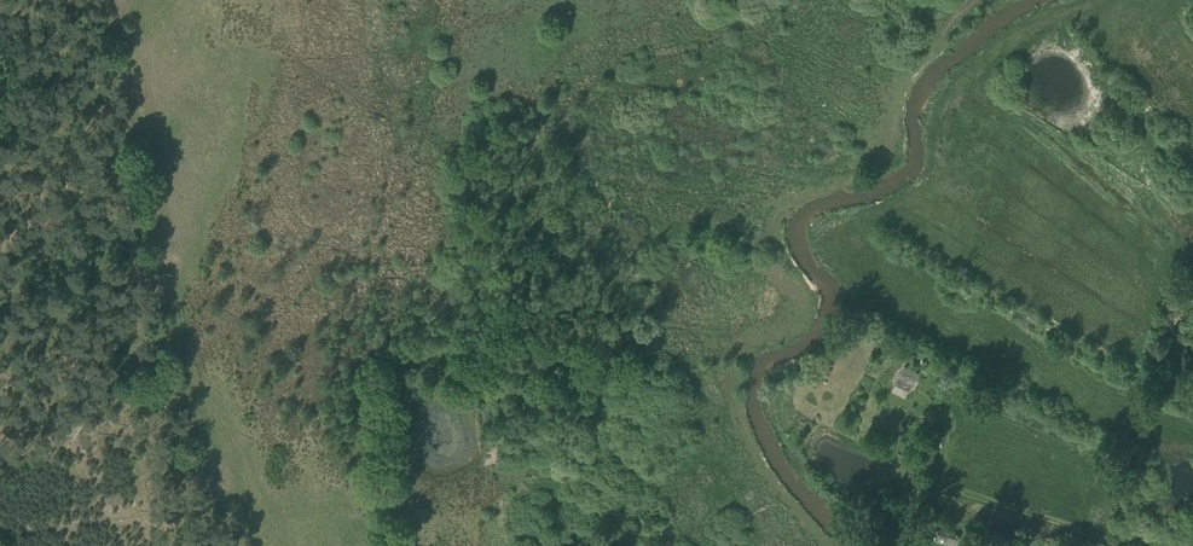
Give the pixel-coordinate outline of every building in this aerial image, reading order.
[(909,390),(917,373),(904,366),(895,384),(909,390)] [(1117,467),(1107,464),(1104,475),(1114,477),(1117,467)] [(956,541),(958,534),(954,533),(939,529),(937,536),(956,541)]
